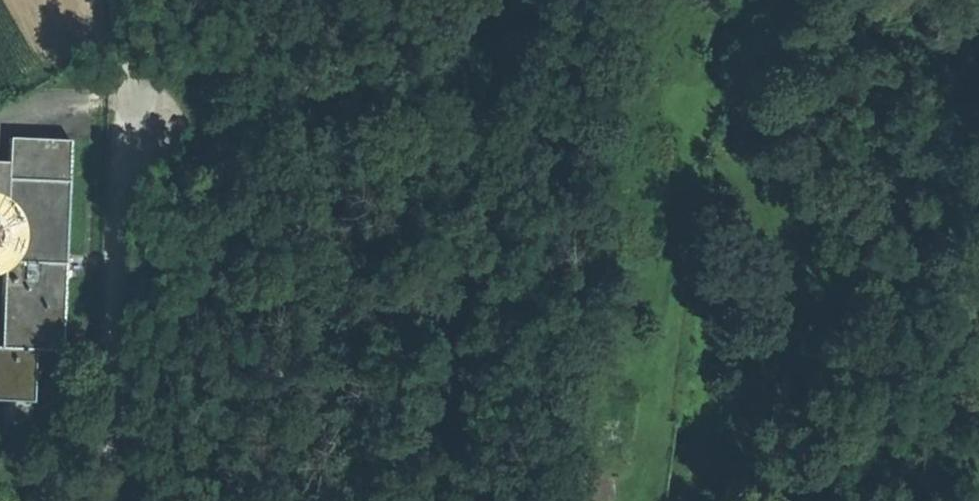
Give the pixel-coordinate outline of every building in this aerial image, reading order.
[(70,140),(9,138),(8,162),(7,178),(69,180),(70,140)] [(5,262),(66,264),(69,180),(7,178),(5,262)] [(66,264),(5,262),(2,348),(36,349),(63,350),(66,264)] [(36,349),(2,348),(0,348),(0,400),(34,401),(36,349)]
